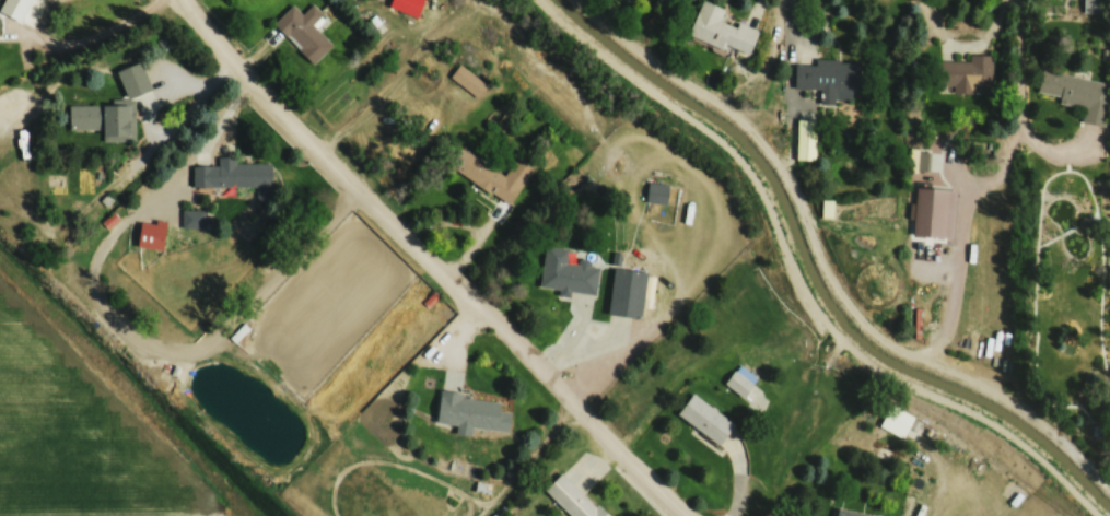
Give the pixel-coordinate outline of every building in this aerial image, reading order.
[(746,56),(756,29),(736,21),(734,27),(718,20),(722,8),(701,0),(698,0),(685,33),(746,56)] [(1103,0),(1083,0),(1083,12),(1103,12),(1103,0)] [(301,14),(291,5),(272,24),(312,64),(331,45),(312,26),(323,14),(312,3),(301,14)] [(991,93),(991,57),(938,56),(937,93),(991,93)] [(859,60),(814,59),(814,64),(794,63),(793,89),(825,89),(824,101),(859,101),(859,60)] [(151,88),(139,60),(115,71),(128,98),(151,88)] [(476,99),(487,87),(469,70),(458,82),(476,99)] [(1036,97),(1083,107),(1080,122),(1104,127),(1109,99),(1109,84),(1041,70),(1036,97)] [(101,141),(134,141),(134,104),(67,104),(68,130),(101,130),(101,141)] [(813,113),(795,113),(795,159),(813,159),(813,113)] [(516,154),(503,175),(464,151),(453,170),(509,205),(533,165),(516,154)] [(924,151),(908,153),(910,171),(925,170),(924,151)] [(235,164),(235,156),(217,156),(217,166),(191,166),(191,189),(271,189),(271,164),(235,164)] [(666,202),(666,184),(646,184),(646,202),(666,202)] [(203,227),(203,211),(182,211),(182,227),(203,227)] [(163,248),(164,221),(137,220),(136,247),(163,248)] [(537,287),(594,295),(599,263),(566,259),(568,248),(543,245),(537,287)] [(606,313),(639,317),(640,306),(648,307),(652,272),(612,267),(606,313)] [(756,378),(736,364),(723,384),(743,397),(756,378)] [(470,427),(507,430),(509,410),(498,409),(499,399),(437,393),(434,423),(454,424),(453,434),(469,435),(470,427)] [(733,424),(690,394),(675,415),(717,445),(733,424)] [(902,438),(914,417),(890,404),(878,425),(902,438)] [(542,489),(570,515),(606,515),(561,470),(542,489)] [(834,507),(832,515),(875,515),(834,507)]
